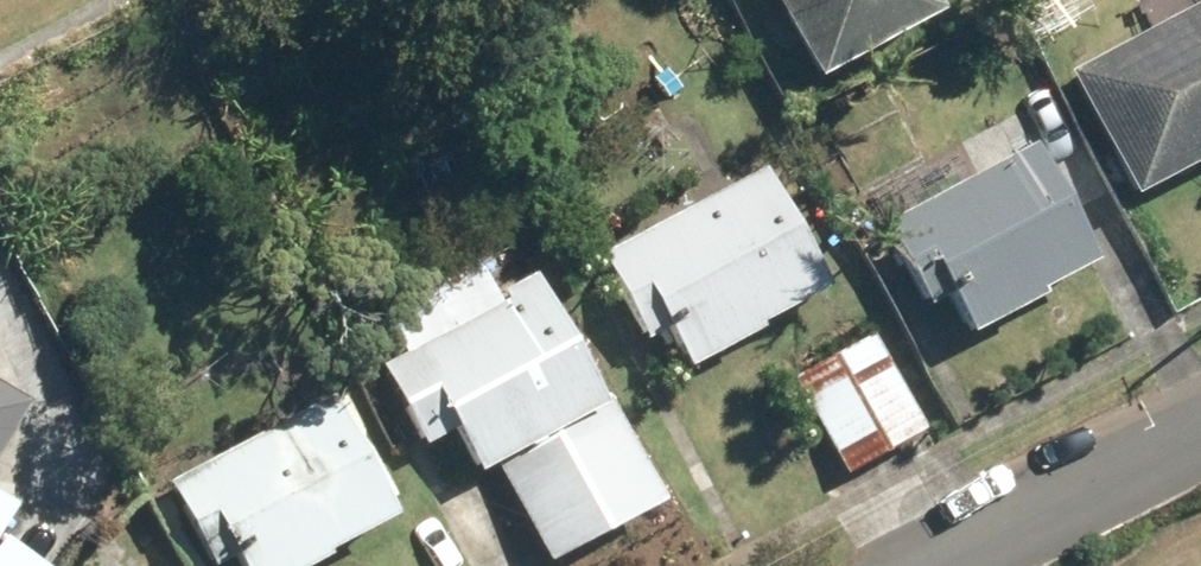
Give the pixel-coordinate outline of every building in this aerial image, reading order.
[(937,16),(929,0),(770,0),(811,81),(937,16)] [(1200,159),(1200,0),(1199,0),(1063,71),(1128,197),(1200,159)] [(1037,291),(1094,261),(1031,141),(876,221),(920,306),(942,295),(963,336),(1040,296),(1037,291)] [(755,326),(824,291),(762,172),(598,256),(642,340),(664,329),(683,367),(757,329),(755,326)] [(545,561),(661,501),(605,394),(598,397),(533,272),(489,295),(494,305),(379,364),(422,447),(454,430),(477,474),(495,465),(545,561)] [(843,475),(926,431),(872,332),(790,377),(843,475)] [(24,407),(0,391),(0,443),(24,407)] [(394,516),(327,393),(164,481),(210,565),(232,553),(239,565),(310,565),(327,556),(326,553),(394,516)] [(14,507),(0,497),(0,528),(14,507)] [(5,536),(0,544),(0,565),(47,565),(5,536)]
